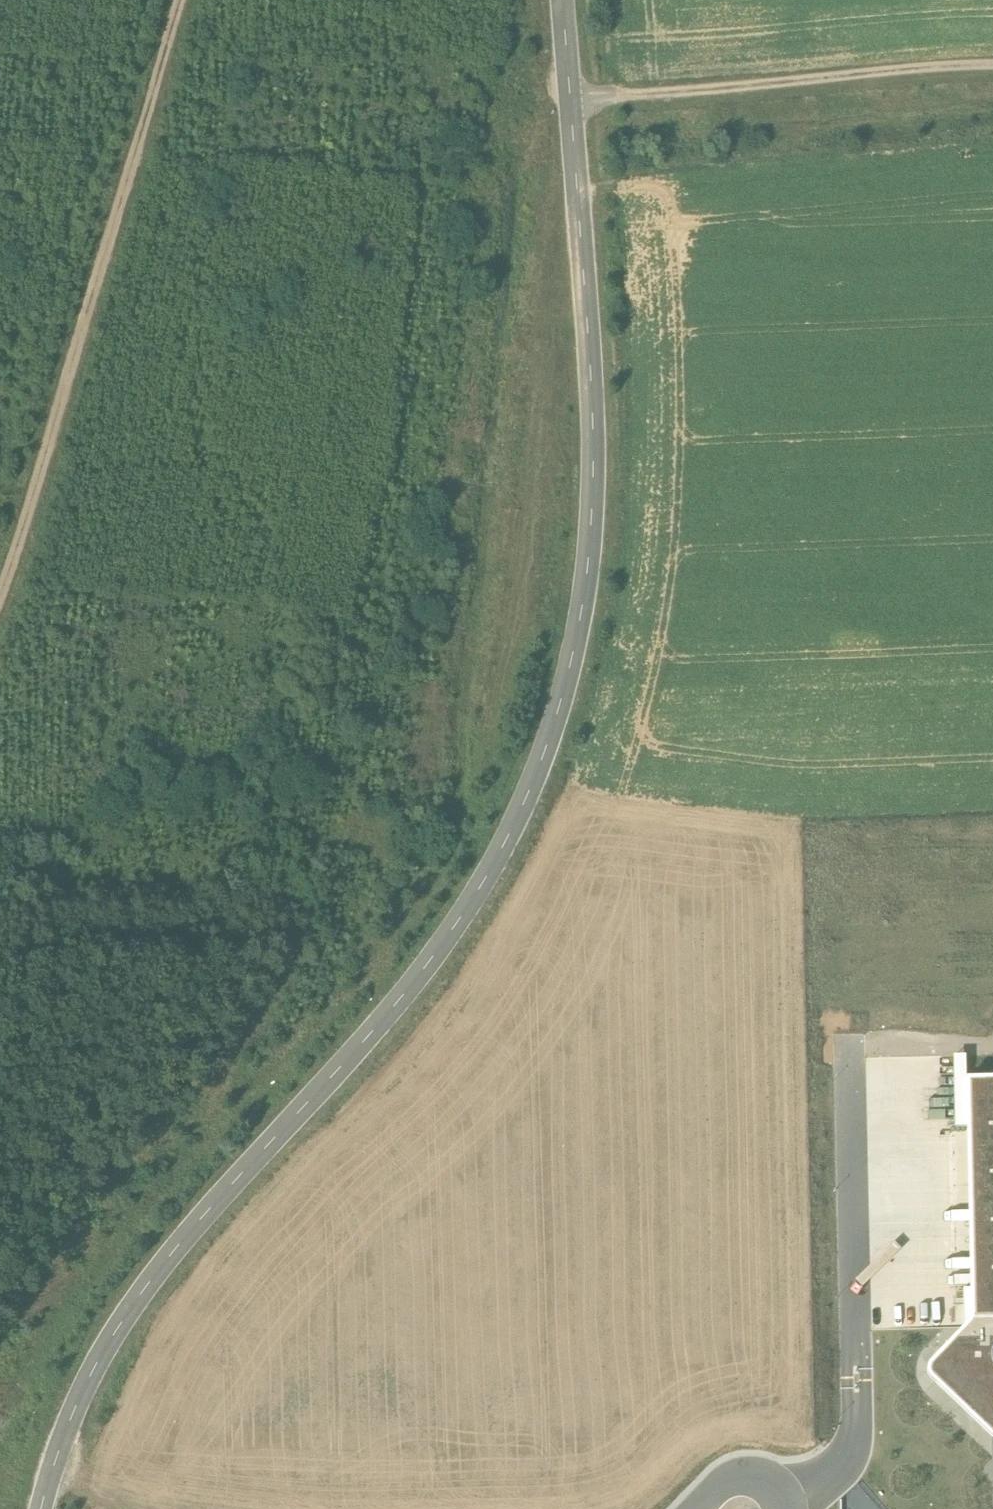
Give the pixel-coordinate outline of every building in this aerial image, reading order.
[(966,1078),(971,1316),(971,1318),(969,1321),(928,1365),(927,1371),(928,1377),(992,1439),(992,1078),(966,1078)]
